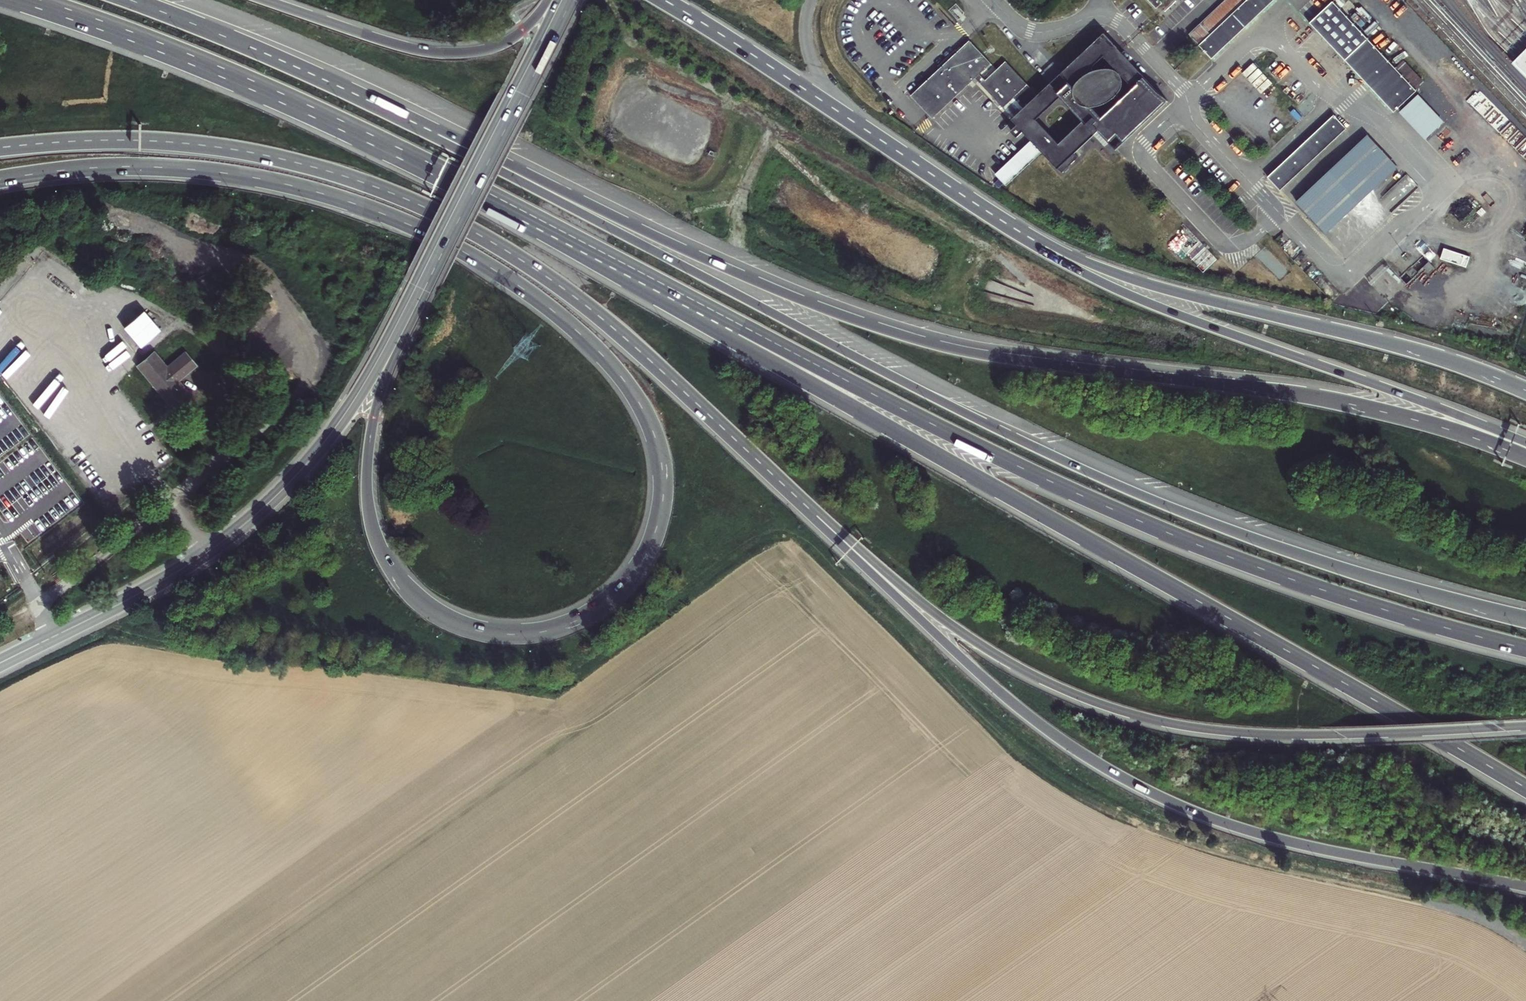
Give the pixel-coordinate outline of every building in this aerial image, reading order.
[(1188,36),(1213,62),(1278,0),(1226,0),(1188,36)] [(1334,6),(1311,26),(1396,116),(1419,94),(1334,6)] [(1166,110),(1099,40),(1059,78),(1121,142),(1126,147),(1166,110)] [(1116,147),(1121,142),(1059,78),(1039,97),(1005,61),(985,81),(979,75),(991,64),(969,41),(911,96),(933,119),(975,79),(1018,124),(1011,131),(1017,137),(1024,132),(1036,120),(1061,97),(1084,121),(1059,144),(1051,152),(1036,136),(1032,140),(996,175),(1007,186),(1043,152),(1062,172),(1079,156),(1075,152),(1099,129),(1116,147)] [(1520,60),(1517,64),(1525,73),(1525,54),(1520,60)] [(1265,86),(1266,87),(1272,81),(1252,63),(1242,74),(1261,91),(1265,86)] [(1336,118),(1270,179),(1282,192),(1348,130),(1336,118)] [(1036,120),(1024,132),(1032,140),(1036,136),(1051,152),(1059,144),(1045,128),(1036,120)] [(1326,233),(1399,166),(1368,133),(1295,200),(1326,233)] [(1217,257),(1185,224),(1167,242),(1198,275),(1217,257)] [(1445,247),(1441,258),(1466,267),(1470,256),(1445,247)] [(163,362),(151,348),(136,360),(176,407),(191,394),(175,376),(194,360),(182,346),(163,362)]
